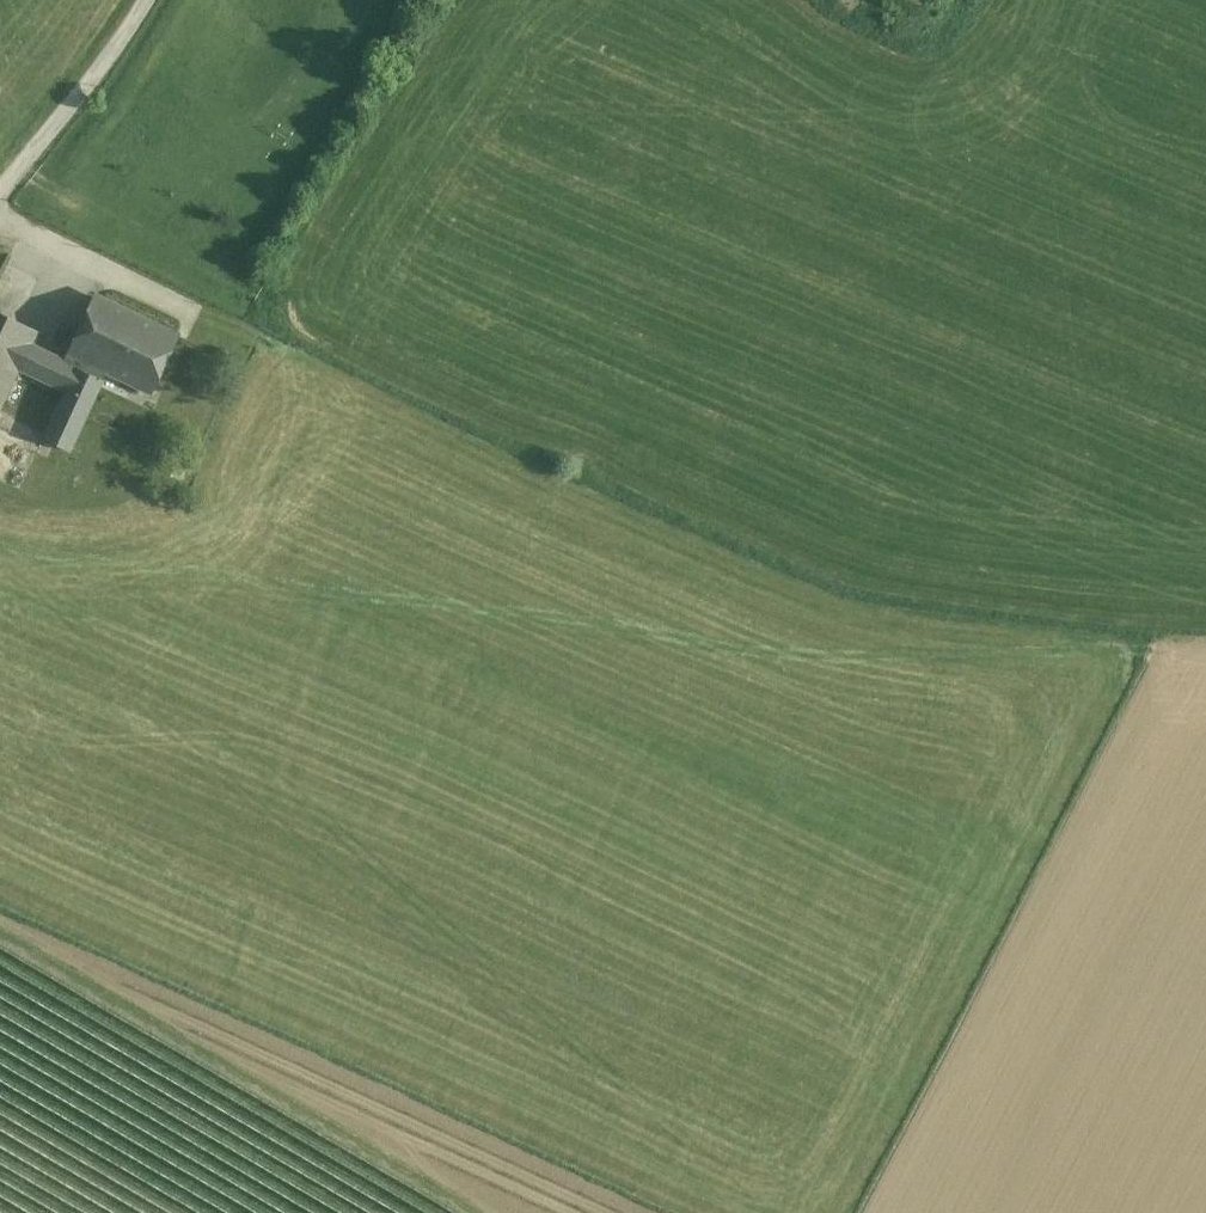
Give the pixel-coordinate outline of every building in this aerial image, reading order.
[(176,332),(92,293),(64,354),(149,392),(176,332)] [(0,312),(0,403),(3,405),(36,328),(0,312)]
